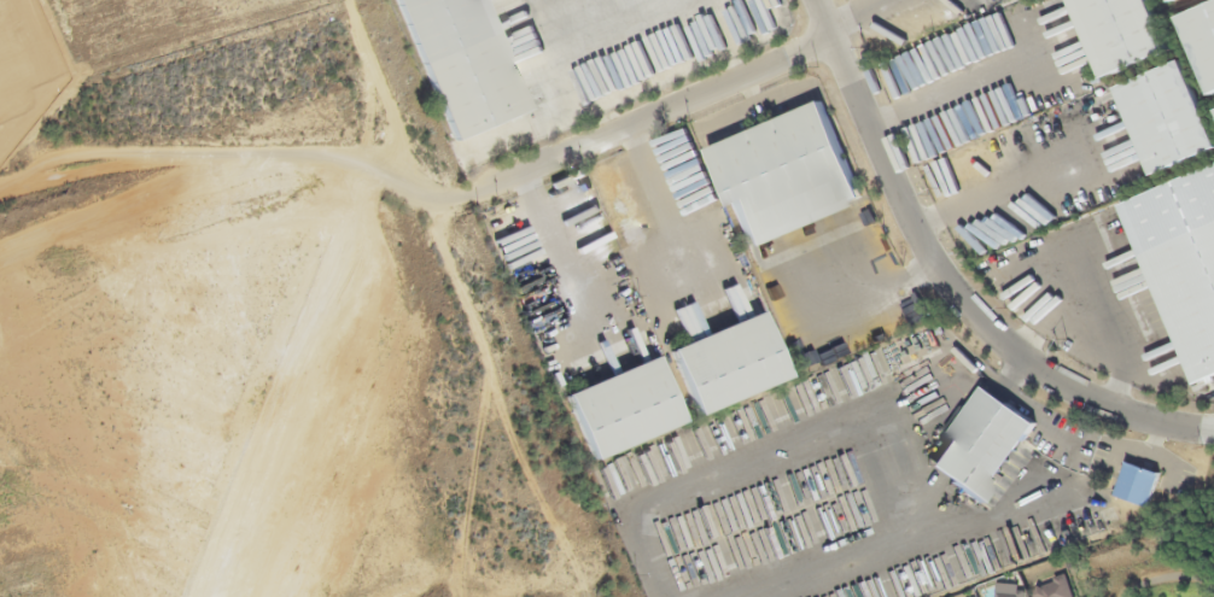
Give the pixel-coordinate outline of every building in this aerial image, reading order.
[(1169,52),(1150,0),(1072,0),(1101,77),(1169,52)] [(1179,13),(1209,93),(1213,91),(1213,0),(1179,13)] [(1150,174),(1213,150),(1213,138),(1185,59),(1117,86),(1150,174)] [(746,242),(862,199),(824,103),(708,147),(746,242)] [(1119,206),(1198,384),(1213,377),(1213,164),(1119,206)] [(671,345),(695,412),(787,380),(764,312),(671,345)] [(1035,420),(981,385),(927,468),(981,503),(1035,420)] [(1115,495),(1149,507),(1161,472),(1127,461),(1115,495)] [(1067,575),(1031,588),(1034,596),(1075,596),(1067,575)] [(1024,584),(996,584),(996,596),(1024,596),(1024,584)]
